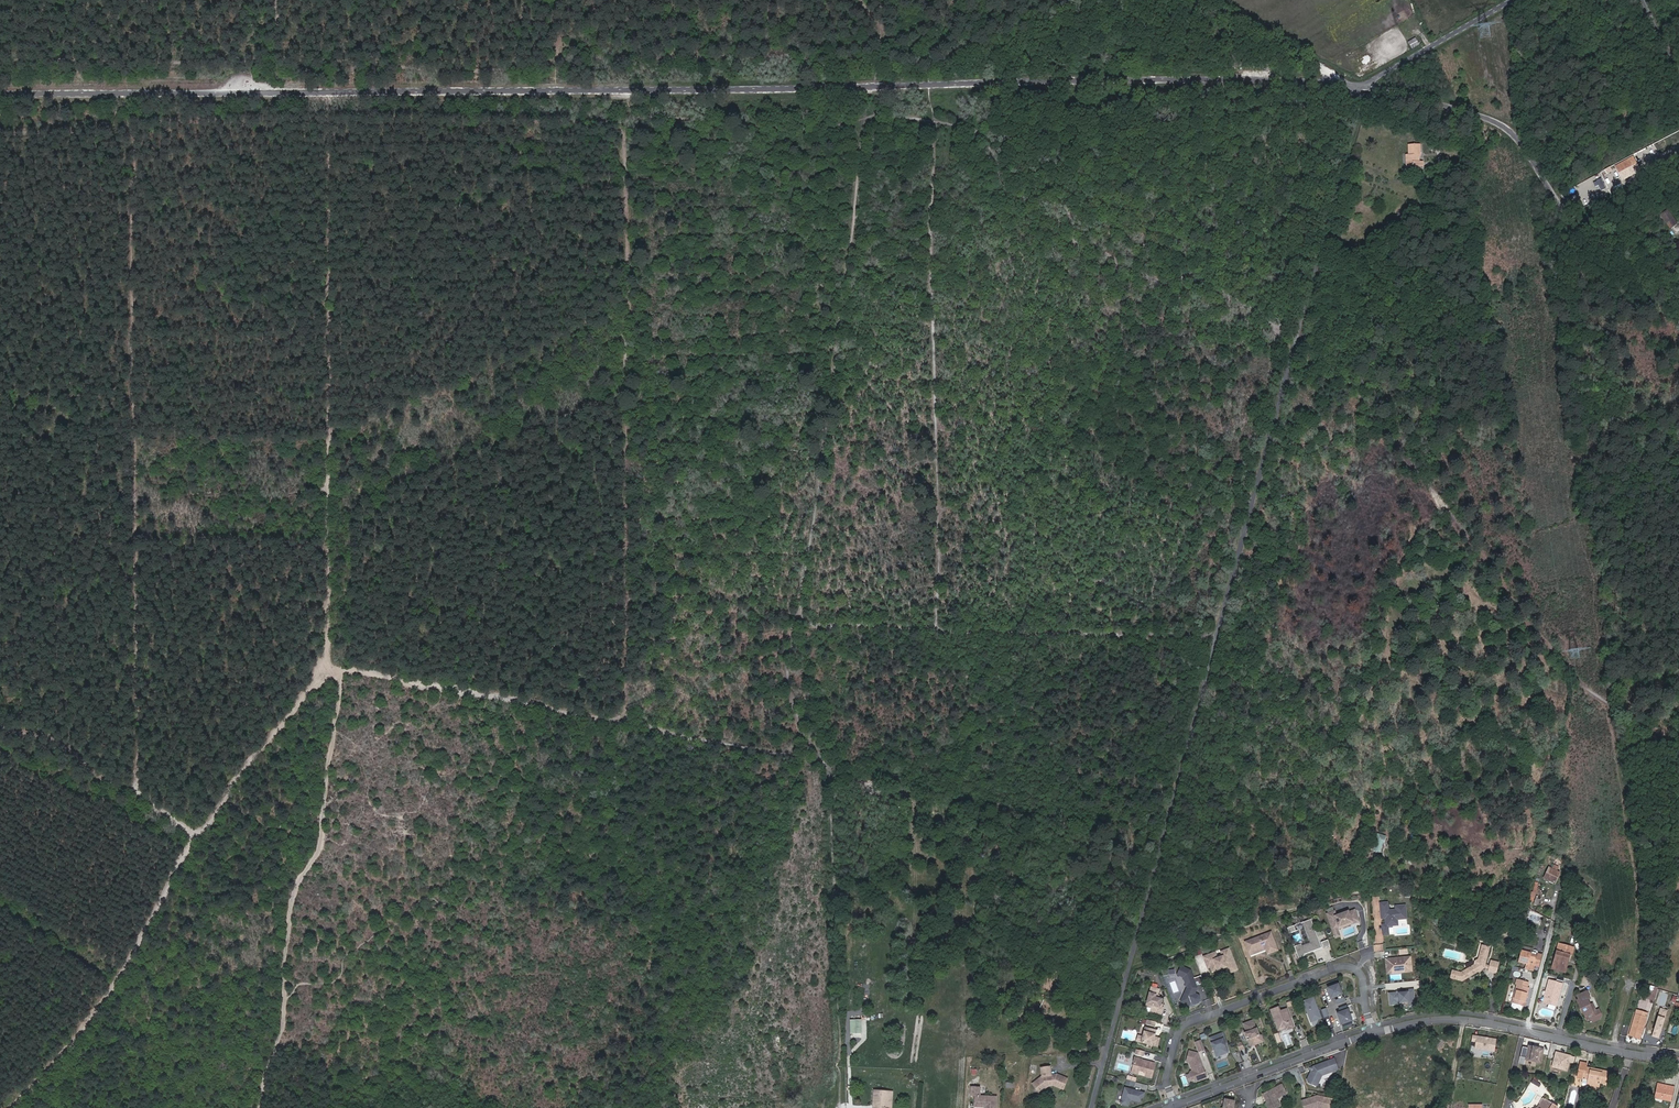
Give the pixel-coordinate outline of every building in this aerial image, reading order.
[(1660,154),(1678,143),(1678,137),(1657,148),(1660,154)] [(1420,162),(1419,144),(1408,145),(1409,155),(1405,155),(1405,167),(1422,167),(1422,162),(1420,162)] [(1647,158),(1654,155),(1651,149),(1644,153),(1647,158)] [(1661,159),(1655,153),(1650,159),(1655,165),(1661,159)] [(1633,156),(1619,162),(1621,168),(1616,169),(1618,175),(1637,168),(1633,156)] [(1588,186),(1591,191),(1582,195),(1584,199),(1594,195),(1595,199),(1597,198),(1595,192),(1607,187),(1604,179),(1588,186)] [(1582,195),(1590,191),(1586,184),(1578,188),(1582,195)] [(1595,193),(1597,198),(1608,194),(1606,189),(1595,193)] [(1661,216),(1671,229),(1678,223),(1668,211),(1661,216)] [(1372,851),(1381,853),(1385,835),(1376,833),(1372,851)] [(1545,879),(1556,884),(1559,877),(1560,878),(1562,874),(1558,872),(1559,868),(1556,866),(1554,870),(1550,868),(1545,879)] [(1383,935),(1389,935),(1388,926),(1398,925),(1398,919),(1407,918),(1406,905),(1396,906),(1396,909),(1389,910),(1388,902),(1380,903),(1381,916),(1383,916),(1383,918),(1385,918),(1386,924),(1382,925),(1383,935)] [(1358,919),(1355,910),(1349,912),(1348,911),(1336,916),(1335,911),(1327,914),(1332,927),(1338,925),(1339,927),(1352,922),(1352,921),(1358,919)] [(1294,946),(1298,958),(1305,956),(1304,954),(1322,948),(1311,919),(1303,922),(1311,943),(1301,946),(1300,944),(1294,946)] [(1359,921),(1358,919),(1352,921),(1352,922),(1339,927),(1338,925),(1332,927),(1334,934),(1338,933),(1337,929),(1359,921)] [(1278,950),(1271,932),(1245,942),(1249,952),(1265,946),(1266,949),(1268,954),(1278,950)] [(1462,968),(1453,966),(1450,975),(1462,978),(1478,969),(1478,970),(1481,968),(1482,966),(1486,965),(1487,963),(1493,942),(1484,940),(1480,955),(1475,958),(1474,961),(1462,968)] [(1558,959),(1555,969),(1565,972),(1568,959),(1570,960),(1574,948),(1561,945),(1560,951),(1556,951),(1553,958),(1558,959)] [(1265,946),(1249,952),(1250,955),(1266,949),(1265,946)] [(1235,966),(1229,949),(1221,952),(1223,955),(1217,957),(1215,952),(1204,957),(1208,967),(1211,966),(1213,971),(1218,969),(1218,968),(1221,967),(1221,968),(1227,966),(1228,969),(1235,966)] [(1542,956),(1524,950),(1521,962),(1539,967),(1542,956)] [(1412,971),(1410,957),(1400,958),(1400,959),(1398,959),(1397,958),(1389,959),(1390,970),(1401,969),(1401,972),(1412,971)] [(1390,970),(1389,959),(1386,959),(1387,973),(1401,972),(1401,969),(1390,970)] [(1502,960),(1495,959),(1494,961),(1492,960),(1491,964),(1490,966),(1489,970),(1499,972),(1502,960)] [(1181,967),(1178,975),(1184,977),(1188,987),(1181,1001),(1189,1005),(1197,988),(1195,983),(1198,982),(1199,985),(1204,983),(1201,975),(1194,978),(1191,971),(1181,967)] [(1524,1004),(1530,985),(1525,983),(1526,979),(1517,976),(1516,981),(1518,981),(1512,1000),(1511,1005),(1521,1008),(1522,1003),(1524,1004)] [(1557,1007),(1563,983),(1550,980),(1545,998),(1549,999),(1548,1005),(1557,1007)] [(1331,997),(1342,993),(1338,984),(1328,988),(1331,997)] [(1151,1012),(1161,1015),(1163,1008),(1161,1007),(1160,1007),(1160,1004),(1162,999),(1158,998),(1158,995),(1157,995),(1159,989),(1151,987),(1146,1006),(1152,1008),(1151,1012)] [(1658,990),(1650,987),(1646,1000),(1654,1002),(1655,998),(1658,990)] [(1396,992),(1389,993),(1390,1005),(1398,1004),(1397,1001),(1399,1001),(1400,1002),(1409,1001),(1409,1006),(1415,1006),(1413,989),(1408,990),(1408,992),(1400,993),(1399,993),(1397,994),(1397,992),(1396,992)] [(1593,1013),(1587,1000),(1590,999),(1586,992),(1577,997),(1579,1000),(1576,1002),(1580,1010),(1581,1009),(1587,1022),(1594,1019),(1595,1017),(1597,1015),(1596,1011),(1593,1013)] [(1303,1001),(1311,1022),(1321,1018),(1321,1016),(1319,1015),(1318,1013),(1319,1013),(1314,997),(1303,1001)] [(1204,1001),(1206,1007),(1212,1005),(1209,999),(1204,1001)] [(1341,1024),(1352,1020),(1346,1005),(1339,1008),(1341,1012),(1337,1013),(1341,1024)] [(1280,1011),(1279,1007),(1271,1010),(1277,1027),(1282,1025),(1286,1027),(1286,1028),(1287,1029),(1293,1027),(1291,1020),(1289,1021),(1288,1019),(1290,1018),(1286,1009),(1280,1011)] [(1639,1040),(1645,1020),(1634,1016),(1628,1037),(1639,1040)] [(863,1019),(852,1019),(852,1033),(863,1033),(863,1019)] [(1253,1021),(1244,1024),(1246,1030),(1249,1029),(1250,1029),(1250,1030),(1244,1033),(1246,1038),(1249,1037),(1250,1039),(1251,1044),(1254,1043),(1255,1044),(1263,1041),(1261,1035),(1260,1035),(1257,1028),(1256,1028),(1253,1021)] [(1155,1035),(1156,1030),(1146,1028),(1143,1037),(1142,1042),(1157,1046),(1160,1038),(1155,1037),(1155,1036),(1153,1036),(1154,1034),(1155,1035)] [(1223,1033),(1210,1038),(1217,1056),(1228,1052),(1225,1044),(1223,1039),(1225,1038),(1223,1033)] [(1494,1039),(1471,1035),(1470,1040),(1474,1041),(1473,1047),(1492,1051),(1494,1039)] [(1205,1049),(1201,1040),(1196,1042),(1199,1051),(1205,1049)] [(1536,1048),(1528,1046),(1525,1060),(1541,1063),(1543,1049),(1539,1048),(1538,1049),(1536,1049),(1536,1048)] [(1136,1049),(1134,1056),(1143,1058),(1144,1051),(1136,1049)] [(1197,1053),(1189,1051),(1186,1061),(1189,1062),(1193,1071),(1191,1072),(1190,1073),(1190,1074),(1192,1080),(1193,1081),(1194,1082),(1202,1079),(1203,1077),(1206,1076),(1197,1053)] [(1556,1052),(1552,1067),(1567,1071),(1571,1056),(1556,1052)] [(1135,1062),(1132,1072),(1138,1074),(1139,1070),(1145,1071),(1144,1072),(1146,1073),(1146,1076),(1151,1077),(1155,1063),(1142,1060),(1142,1059),(1135,1057),(1134,1062),(1135,1062)] [(1334,1059),(1314,1067),(1313,1068),(1313,1070),(1313,1071),(1311,1071),(1308,1082),(1315,1085),(1317,1084),(1322,1075),(1332,1072),(1330,1068),(1337,1065),(1334,1059)] [(1048,1065),(1039,1066),(1040,1074),(1030,1082),(1034,1087),(1038,1084),(1041,1087),(1046,1083),(1052,1083),(1061,1087),(1066,1077),(1055,1072),(1049,1073),(1048,1065)] [(1587,1087),(1588,1087),(1598,1089),(1599,1085),(1604,1086),(1606,1075),(1598,1073),(1597,1076),(1589,1074),(1590,1071),(1585,1070),(1586,1066),(1579,1065),(1576,1080),(1582,1081),(1581,1087),(1582,1089),(1586,1089),(1587,1087)] [(1263,1094),(1265,1098),(1266,1097),(1268,1101),(1268,1103),(1270,1107),(1275,1107),(1280,1105),(1277,1098),(1287,1093),(1282,1084),(1263,1094)] [(1654,1099),(1671,1102),(1674,1087),(1657,1084),(1654,1099)] [(969,1086),(968,1095),(972,1095),(971,1106),(984,1107),(994,1107),(994,1095),(976,1094),(977,1086),(969,1086)] [(1144,1099),(1145,1093),(1132,1089),(1132,1091),(1130,1090),(1130,1089),(1125,1088),(1121,1104),(1129,1106),(1131,1100),(1140,1102),(1141,1098),(1144,1099)] [(889,1092),(874,1091),(873,1104),(877,1105),(877,1107),(888,1107),(889,1092)] [(1302,1101),(1305,1107),(1316,1107),(1318,1107),(1321,1107),(1331,1107),(1332,1099),(1317,1096),(1302,1101)] [(1558,1107),(1543,1098),(1537,1107),(1536,1107),(1558,1107)] [(1225,1099),(1223,1107),(1233,1107),(1234,1101),(1225,1099)]
